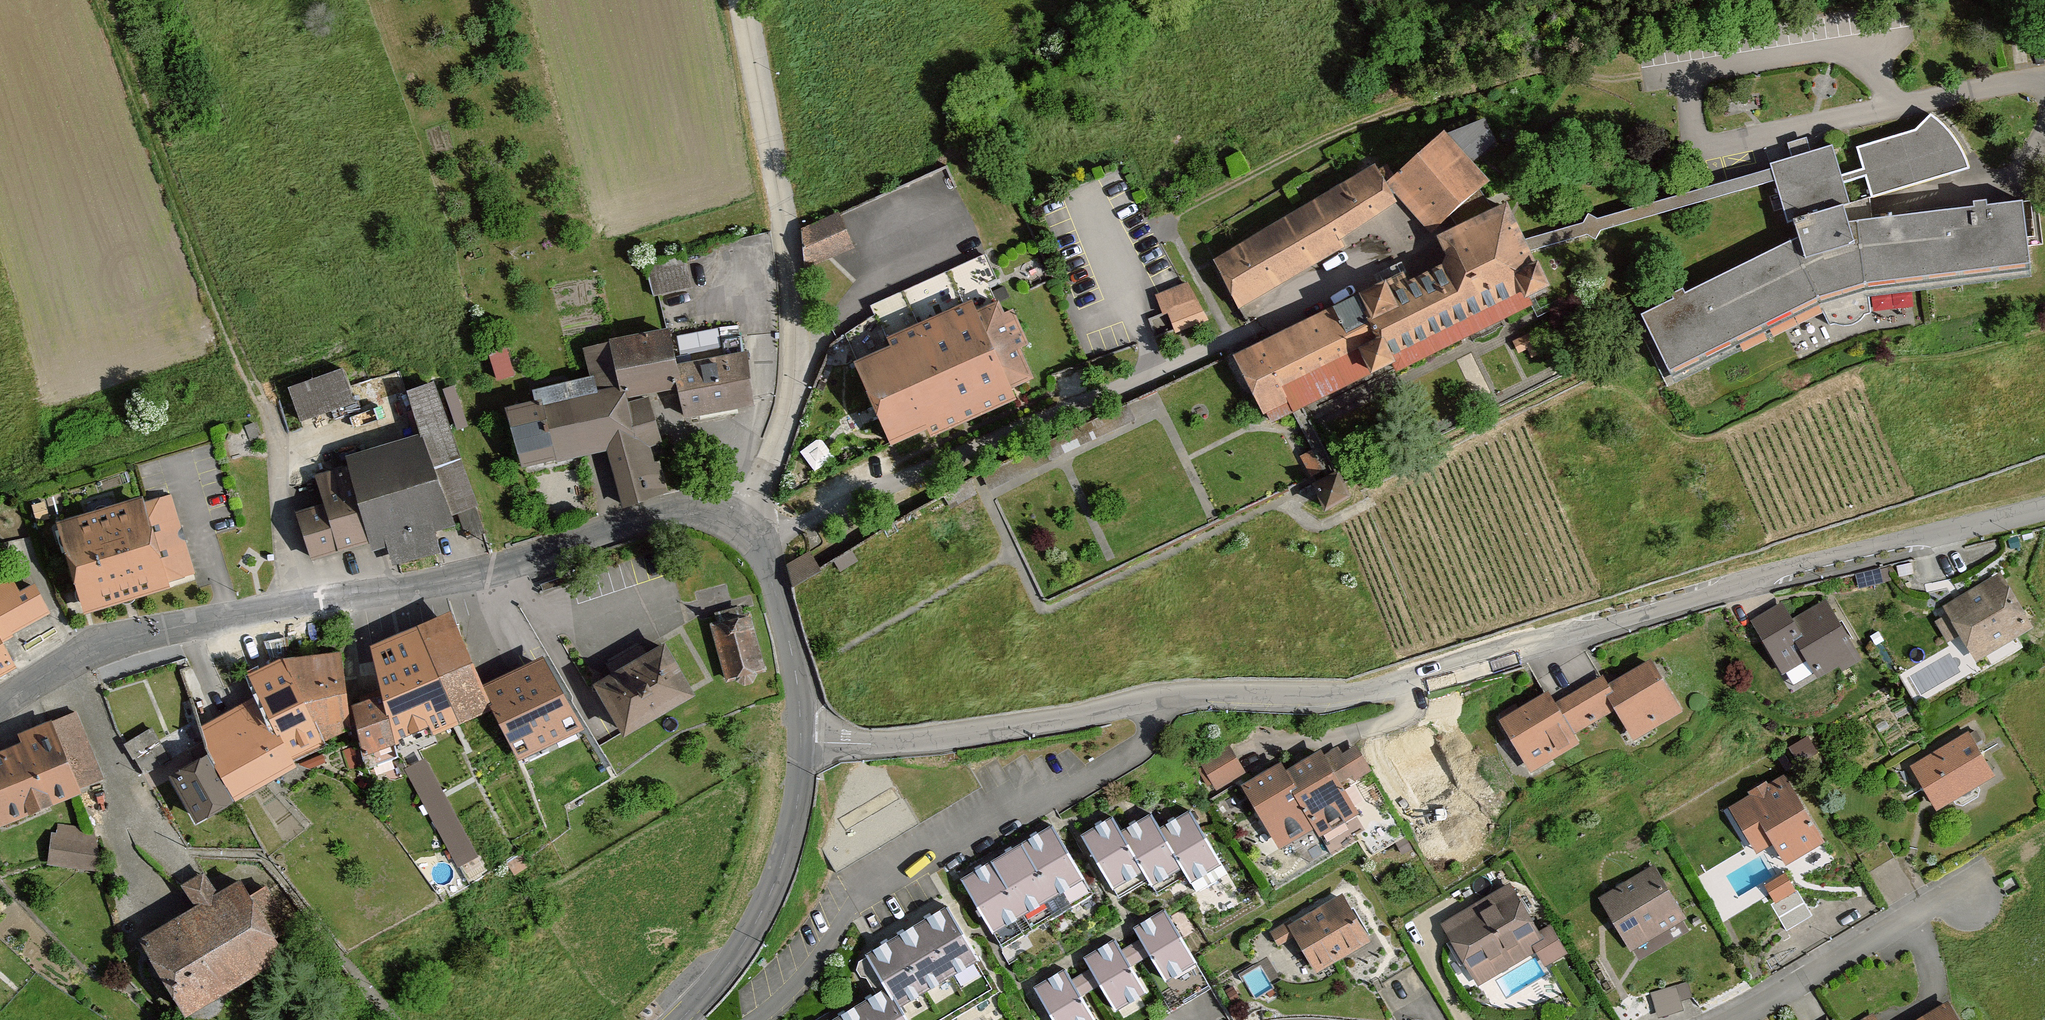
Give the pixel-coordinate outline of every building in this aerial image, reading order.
[(1761,163),(1762,168),(1684,191),(1589,219),(1580,215),(1574,223),(1513,240),(1518,252),(1575,233),(1585,240),(1591,230),(1766,184),(1777,221),(1791,222),(1794,231),(1673,293),(1671,287),(1658,294),(1660,298),(1629,316),(1641,343),(1658,382),(1813,310),(1819,322),(1843,326),(1860,312),(1858,294),(2014,277),(2008,202),(1974,206),(1973,199),(1959,201),(1959,207),(1840,221),(1835,207),(1841,205),(1836,184),(1858,179),(1863,198),(1960,170),(1956,156),(1949,143),(1942,133),(1936,125),(1922,114),(1908,131),(1850,147),(1856,168),(1833,173),(1825,146),(1761,163)] [(1483,182),(1445,135),(1380,182),(1420,238),(1447,217),(1475,191),(1483,182)] [(1206,262),(1230,303),(1342,251),(1336,240),(1390,204),(1378,184),(1366,169),(1206,262)] [(1479,200),(1475,191),(1447,217),(1450,222),(1452,224),(1482,208),(1479,200)] [(1296,483),(1310,513),(1334,501),(1331,494),(1293,406),(1374,365),(1379,375),(1514,307),(1511,300),(1531,289),(1518,252),(1513,240),(1494,204),(1482,208),(1452,224),(1423,242),(1428,266),(1408,279),(1361,285),(1222,356),(1250,418),(1282,412),(1308,477),(1296,483)] [(843,239),(836,219),(819,225),(826,245),(843,239)] [(692,288),(684,255),(646,265),(654,298),(692,288)] [(1009,390),(1028,380),(1015,348),(1022,345),(1015,327),(1006,331),(991,297),(999,293),(985,261),(962,271),(966,301),(879,339),(881,350),(842,367),(879,447),(918,432),(922,441),(1008,403),(1009,390)] [(1156,292),(1172,323),(1205,306),(1189,275),(1156,292)] [(667,330),(612,342),(626,406),(633,404),(631,397),(679,387),(675,368),(667,330)] [(725,357),(675,368),(679,387),(687,422),(756,407),(742,337),(721,341),(725,357)] [(506,408),(519,470),(585,456),(611,451),(623,507),(670,497),(663,462),(656,463),(653,449),(660,447),(650,401),(633,404),(626,406),(612,342),(586,348),(592,377),(533,390),(535,402),(506,408)] [(516,376),(505,346),(488,352),(492,365),(498,382),(516,376)] [(353,403),(340,369),(285,389),(289,400),(298,424),(353,403)] [(343,456),(332,470),(356,548),(385,540),(393,568),(442,553),(433,522),(461,514),(478,509),(431,380),(397,392),(409,437),(343,456)] [(356,548),(332,470),(299,480),(307,507),(281,515),(297,566),(356,548)] [(67,613),(177,582),(151,495),(128,502),(42,527),(67,613)] [(486,535),(478,509),(461,514),(469,540),(486,535)] [(811,549),(784,560),(792,578),(818,568),(811,549)] [(2025,627),(1993,575),(1935,611),(1967,663),(2025,627)] [(50,614),(34,584),(18,592),(12,580),(0,586),(0,675),(15,667),(0,640),(50,614)] [(1855,660),(1820,601),(1785,622),(1774,606),(1741,624),(1774,679),(1799,666),(1809,679),(1855,660)] [(734,608),(711,614),(714,625),(705,628),(721,685),(732,682),(733,686),(741,690),(750,687),(754,680),(754,677),(763,675),(747,617),(738,620),(734,608)] [(471,681),(493,671),(478,637),(458,646),(443,612),(360,648),(374,696),(390,751),(483,710),(471,681)] [(289,667),(289,661),(290,639),(265,645),(273,665),(256,672),(252,674),(261,700),(296,763),(328,749),(325,739),(289,667)] [(700,707),(668,651),(653,659),(646,646),(608,668),(616,680),(596,692),(610,717),(627,748),(700,707)] [(325,739),(354,734),(350,714),(339,657),(289,661),(289,667),(325,739)] [(1640,661),(1602,683),(1588,680),(1602,715),(1621,744),(1673,714),(1640,661)] [(582,728),(548,668),(491,697),(498,714),(517,759),(582,728)] [(1602,715),(1588,680),(1547,702),(1538,691),(1490,718),(1518,772),(1570,745),(1568,735),(1602,715)] [(396,766),(390,751),(374,696),(359,712),(377,780),(396,766)] [(301,774),(296,763),(261,700),(203,732),(200,742),(204,749),(236,809),(301,774)] [(203,732),(197,707),(188,709),(191,725),(179,729),(183,747),(200,742),(203,732)] [(42,722),(8,736),(10,743),(0,747),(0,827),(25,817),(23,812),(40,805),(41,808),(73,797),(64,774),(42,722)] [(1968,749),(1959,733),(1905,763),(1914,780),(1910,788),(1919,789),(1932,811),(1949,801),(1946,796),(1968,784),(1971,790),(1986,781),(1974,759),(1976,751),(1968,749)] [(147,735),(126,748),(143,777),(164,764),(147,735)] [(1245,775),(1230,745),(1199,760),(1215,791),(1245,775)] [(236,809),(204,749),(193,754),(199,767),(175,780),(184,798),(201,828),(236,809)] [(1325,752),(1287,773),(1318,829),(1323,838),(1361,817),(1325,752)] [(64,774),(73,797),(105,785),(96,762),(64,774)] [(1318,829),(1287,773),(1281,762),(1248,780),(1241,784),(1279,851),(1318,829)] [(431,772),(412,782),(460,866),(479,856),(431,772)] [(1749,800),(1729,811),(1751,853),(1764,845),(1778,868),(1822,841),(1787,780),(1770,790),(1767,785),(1747,796),(1749,800)] [(1191,815),(1160,831),(1187,883),(1194,896),(1225,880),(1191,815)] [(1152,816),(1123,831),(1149,882),(1158,898),(1187,883),(1160,831),(1152,816)] [(1116,818),(1085,834),(1118,899),(1149,882),(1123,831),(1116,818)] [(45,866),(96,874),(90,833),(55,825),(53,835),(48,834),(45,866)] [(1055,826),(1022,845),(1053,901),(1087,882),(1055,826)] [(1022,845),(992,862),(1023,917),(1053,901),(1022,845)] [(992,862),(961,879),(992,935),(1023,917),(992,862)] [(1657,868),(1601,902),(1625,941),(1647,927),(1653,936),(1687,916),(1657,868)] [(1778,877),(1766,883),(1776,901),(1794,891),(1784,873),(1778,877)] [(209,880),(186,893),(200,916),(145,948),(180,1009),(282,950),(273,934),(256,906),(245,887),(221,901),(209,880)] [(1553,961),(1565,955),(1551,930),(1541,936),(1514,889),(1509,892),(1443,928),(1452,943),(1473,982),(1543,943),(1553,961)] [(1356,939),(1331,894),(1277,925),(1302,970),(1356,939)] [(272,897),(256,906),(273,934),(289,925),(272,897)] [(978,963),(948,909),(924,923),(954,976),(978,963)] [(1200,967),(1169,912),(1136,930),(1168,986),(1200,967)] [(954,976),(924,923),(896,938),(926,992),(954,976)] [(926,992),(896,938),(872,952),(891,987),(902,1006),(926,992)] [(1150,996),(1119,941),(1087,959),(1117,1014),(1150,996)] [(1066,974),(1034,992),(1049,1019),(1092,1019),(1066,974)] [(1690,983),(1678,986),(1682,1001),(1694,998),(1690,983)] [(891,987),(862,1004),(872,1019),(910,1019),(902,1006),(891,987)] [(862,1004),(835,1019),(836,1019),(872,1019),(862,1004)] [(1936,1004),(1910,1019),(1946,1019),(1936,1004)]
